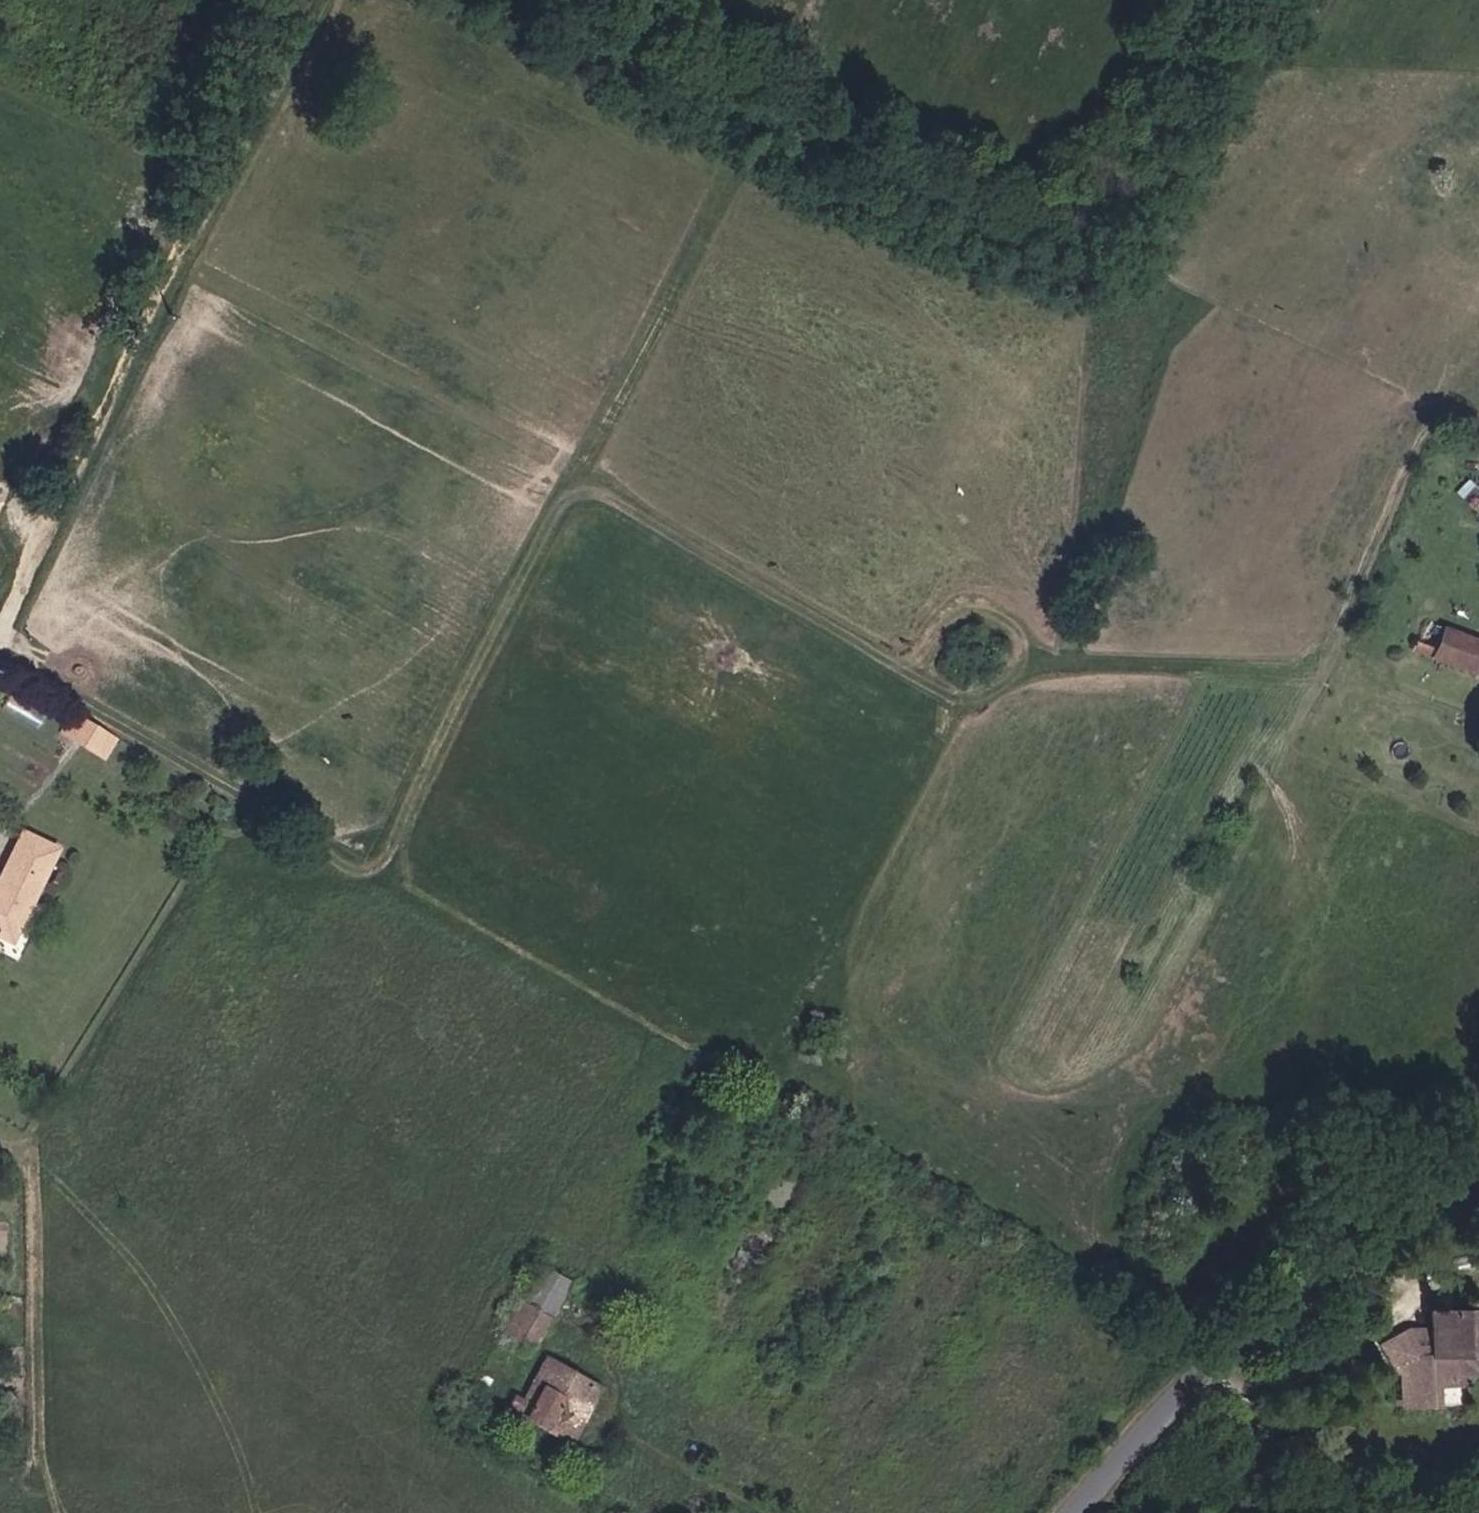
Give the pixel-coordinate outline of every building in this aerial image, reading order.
[(1419,620),(1407,658),(1478,677),(1478,638),(1419,620)] [(119,738),(97,725),(86,741),(108,755),(119,738)] [(6,936),(16,934),(24,931),(58,850),(21,834),(0,877),(0,936),(6,936)] [(577,1278),(555,1264),(545,1278),(568,1293),(577,1278)] [(515,1321),(538,1337),(568,1293),(545,1278),(515,1321)] [(1432,1382),(1457,1381),(1467,1378),(1475,1374),(1478,1372),(1478,1308),(1432,1311),(1433,1327),(1418,1329),(1406,1333),(1390,1340),(1382,1345),(1405,1370),(1406,1384),(1407,1384),(1408,1402),(1433,1400),(1432,1382)] [(525,1402),(513,1394),(504,1410),(570,1449),(606,1389),(551,1356),(525,1402)]
